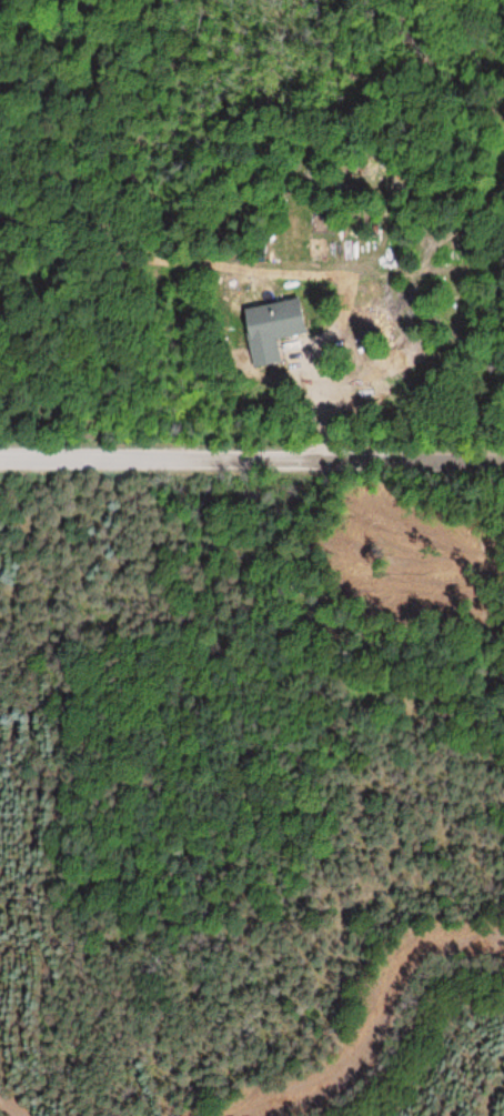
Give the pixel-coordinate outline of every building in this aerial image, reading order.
[(250,367),(279,362),(275,339),(302,334),(296,299),(240,309),(250,367)]
